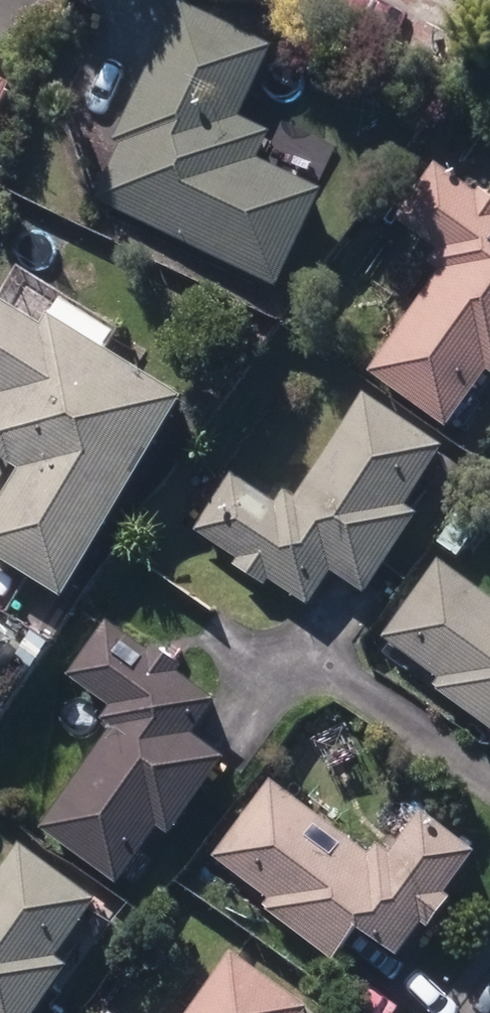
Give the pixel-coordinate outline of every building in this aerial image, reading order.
[(93,206),(275,290),(320,190),(258,161),(271,133),(240,120),(273,48),(177,3),(113,144),(120,147),(93,206)] [(12,88),(0,81),(0,112),(12,88)] [(447,431),(487,375),(489,377),(489,198),(481,192),(477,196),(436,166),(396,223),(438,253),(430,265),(440,272),(367,373),(447,431)] [(63,633),(96,576),(81,568),(181,397),(104,353),(115,333),(57,300),(42,326),(0,302),(0,462),(17,472),(0,502),(0,564),(40,587),(26,612),(63,633)] [(270,582),(311,608),(331,575),(366,597),(417,516),(405,509),(444,449),(363,397),(296,501),(284,493),(277,505),(232,476),(196,535),(239,562),(234,569),(265,589),(270,582)] [(489,729),(489,599),(438,561),(382,638),(433,676),(427,684),(489,729)] [(40,832),(116,887),(157,828),(170,838),(226,760),(192,736),(217,702),(178,675),(183,668),(152,646),(147,652),(106,623),(67,677),(107,706),(100,718),(114,729),(40,832)] [(12,642),(0,634),(0,660),(12,642)] [(263,912),(332,963),(357,931),(397,961),(422,928),(428,932),(451,900),(445,895),(478,853),(422,811),(390,855),(377,845),(370,856),(271,781),(212,859),(269,903),(263,912)] [(67,969),(55,960),(98,900),(19,845),(0,873),(0,1012),(37,1012),(67,969)] [(309,1009),(230,954),(190,1012),(306,1012),(309,1009)]
